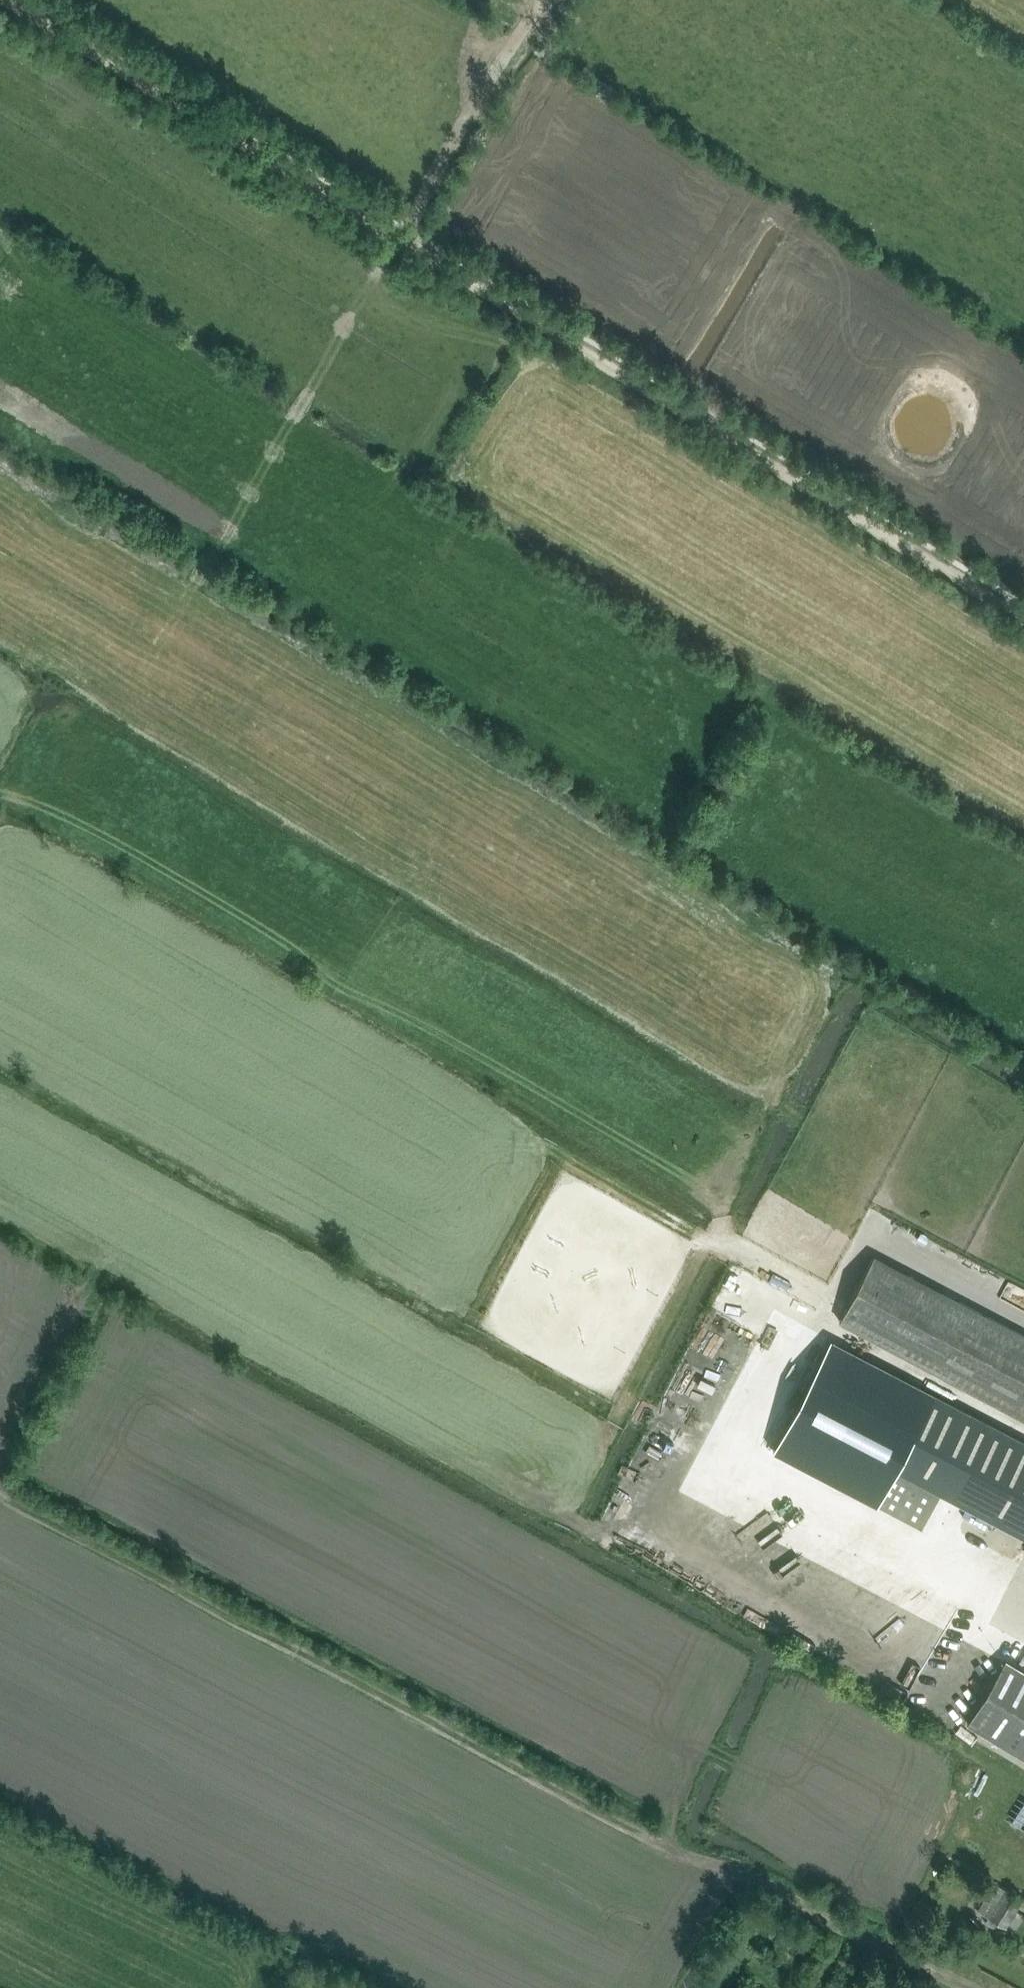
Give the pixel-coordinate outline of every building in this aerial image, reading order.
[(1023,1343),(1023,1333),(874,1254),(840,1319),(993,1400),(1023,1343)] [(785,1426),(889,1481),(896,1468),(941,1492),(1023,1536),(1023,1440),(831,1337),(785,1426)] [(1005,1660),(968,1723),(1023,1757),(1023,1671),(1005,1660)] [(993,1881),(978,1910),(989,1917),(987,1920),(995,1925),(997,1921),(1006,1927),(1023,1898),(993,1881)]
